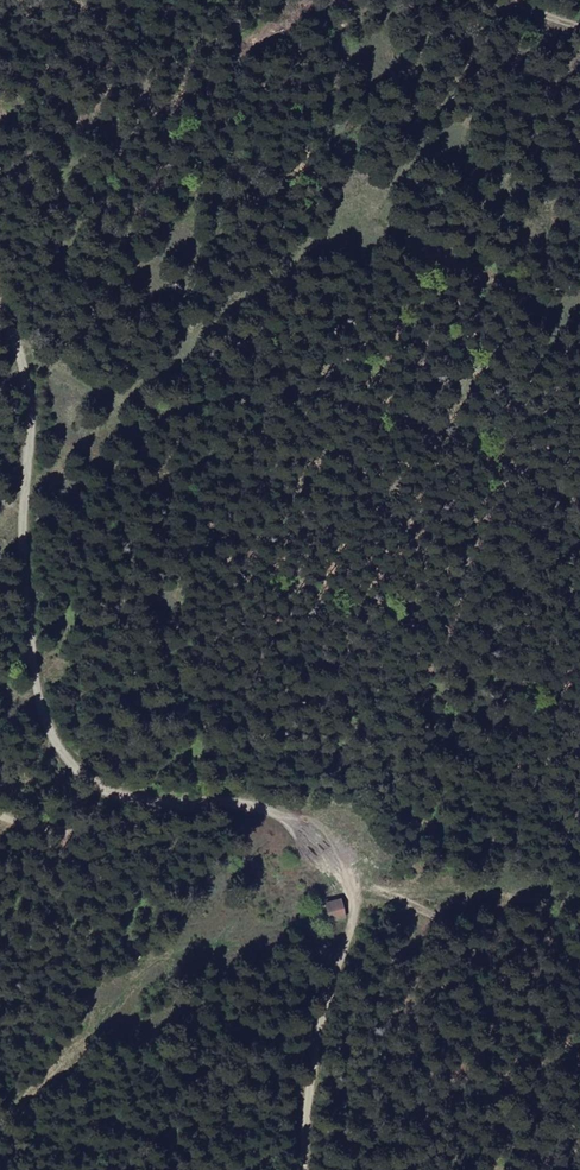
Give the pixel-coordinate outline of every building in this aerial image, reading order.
[(344,919),(339,899),(320,904),(325,923),(344,919)]
